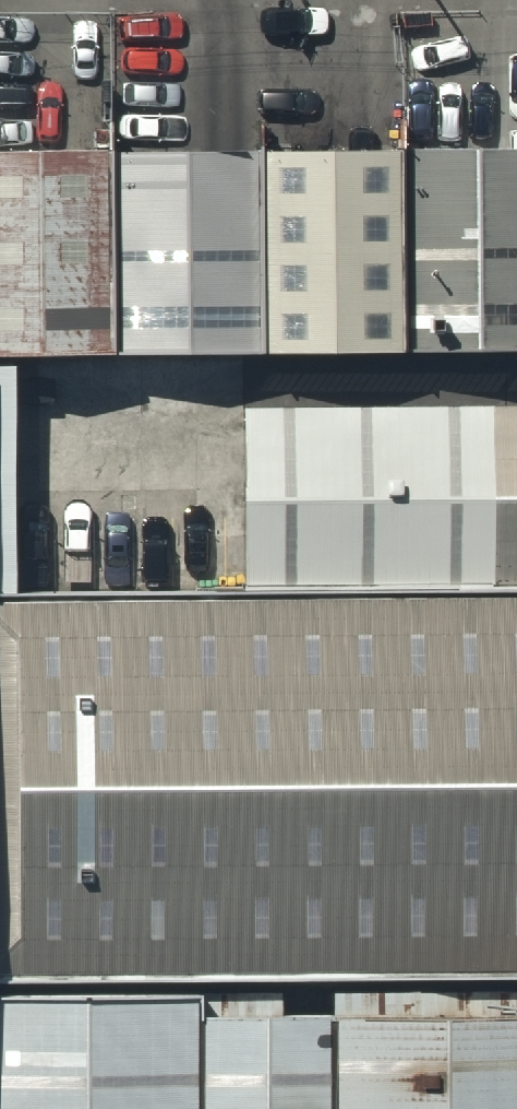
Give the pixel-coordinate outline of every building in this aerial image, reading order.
[(0,167),(0,376),(98,375),(97,166),(0,167)] [(388,167),(249,167),(250,372),(389,371),(388,167)] [(237,168),(105,168),(106,374),(238,373),(237,168)] [(394,170),(395,372),(516,371),(516,169),(394,170)] [(235,421),(236,608),(516,606),(516,420),(235,421)] [(0,619),(0,997),(516,995),(516,617),(0,619)] [(0,1023),(0,1108),(183,1108),(183,1022),(0,1023)] [(324,1024),(325,1108),(516,1108),(516,1023),(324,1024)] [(190,1043),(191,1108),(316,1108),(316,1043),(190,1043)]
